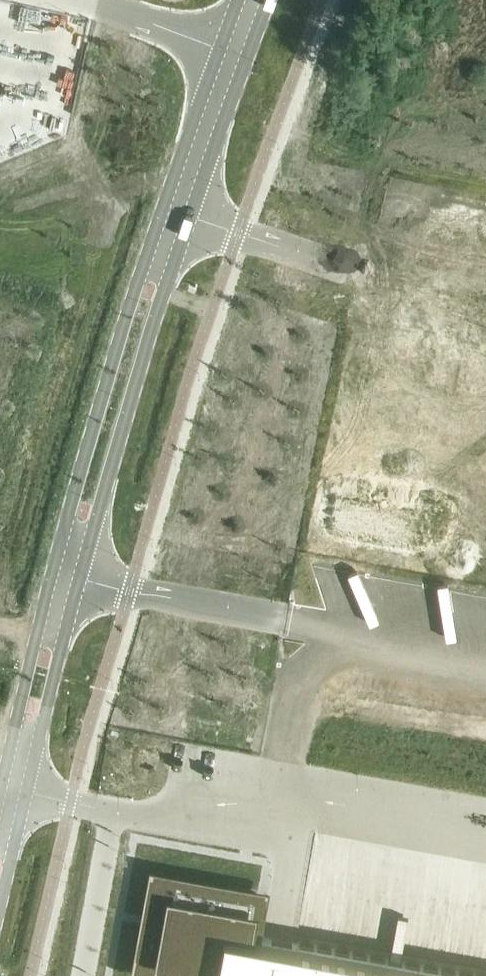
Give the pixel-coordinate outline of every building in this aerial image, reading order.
[(292,943),(261,937),(262,933),(249,931),(256,892),(153,873),(135,968),(178,975),(470,975),(292,943)]
